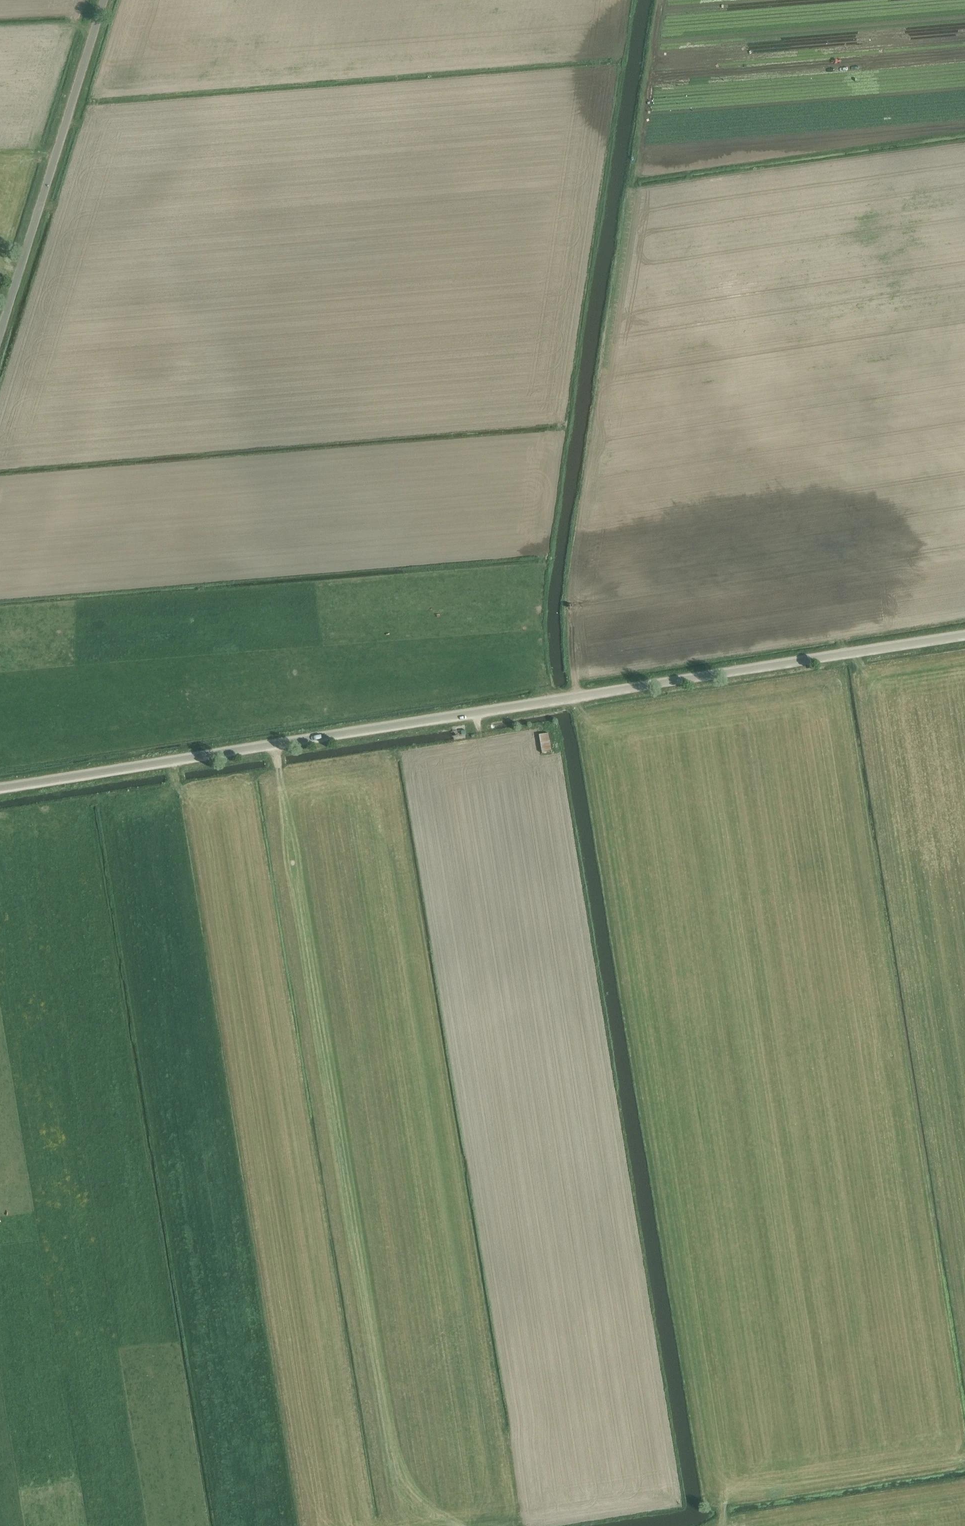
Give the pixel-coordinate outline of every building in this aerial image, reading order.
[(541,752),(551,750),(547,732),(538,734),(541,752)]
